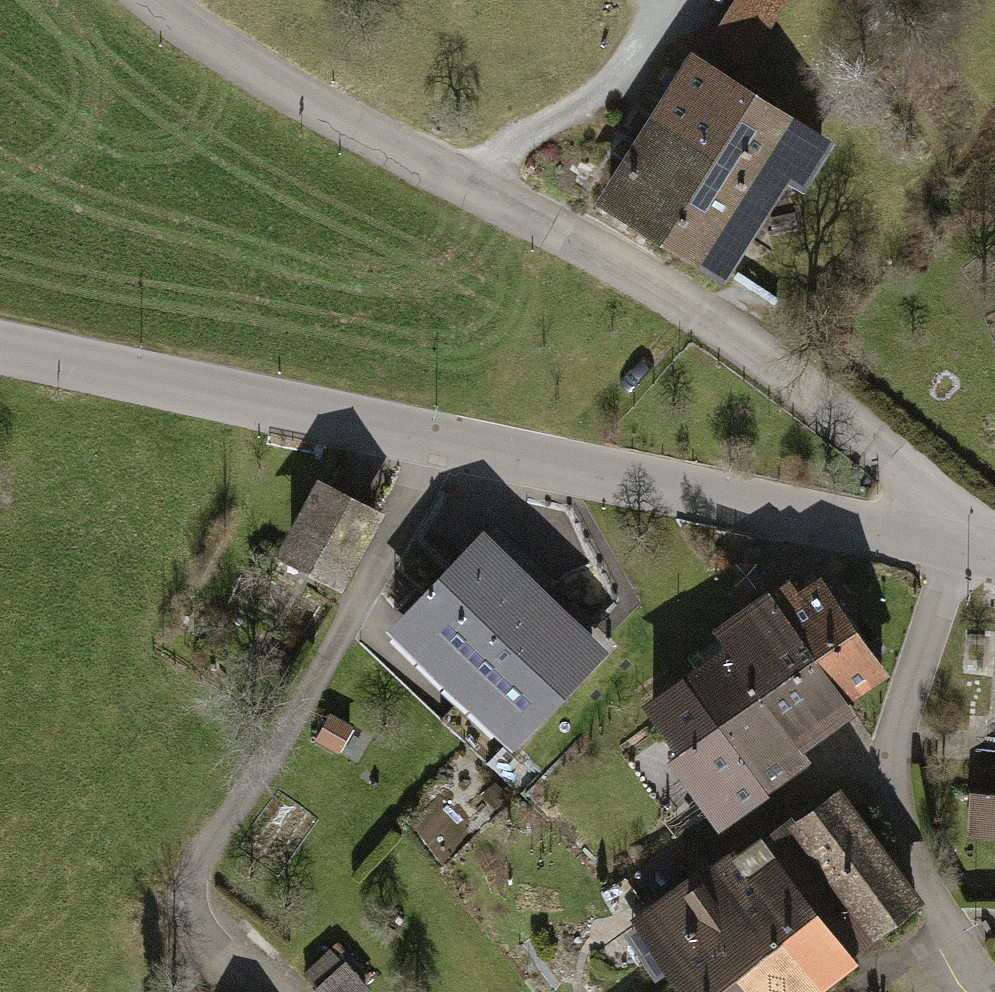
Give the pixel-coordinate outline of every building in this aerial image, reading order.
[(702,45),(743,71),(790,0),(731,0),(702,45)] [(696,65),(664,115),(712,145),(705,155),(766,193),(780,169),(797,180),(820,143),(696,65)] [(716,271),(766,193),(705,155),(712,145),(664,115),(609,203),(716,271)] [(371,516),(326,491),(291,554),(337,579),(371,516)] [(586,646),(478,541),(405,617),(513,721),(554,679),(563,687),(579,671),(570,663),(586,646)] [(787,587),(772,597),(842,696),(882,669),(854,629),(856,628),(826,584),(799,603),(787,587)] [(732,656),(793,742),(847,704),(842,696),(772,597),(718,636),(732,656)] [(732,656),(691,686),(756,770),(793,742),(732,656)] [(769,788),(756,770),(691,686),(652,713),(681,754),(672,760),(696,794),(705,788),(726,819),(769,788)] [(325,717),(308,743),(339,762),(355,736),(325,717)] [(834,797),(798,823),(876,929),(913,901),(854,824),(868,814),(857,799),(843,809),(834,797)] [(846,953),(876,929),(798,823),(791,820),(764,844),(846,953)] [(815,978),(846,953),(764,844),(716,876),(743,911),(756,927),(770,914),(815,978)] [(669,966),(680,982),(719,951),(738,942),(726,923),(743,911),(716,876),(704,884),(701,877),(639,923),(656,948),(646,956),(658,973),(669,966)] [(743,911),(726,923),(738,942),(719,951),(749,991),(798,991),(815,978),(770,914),(756,927),(743,911)] [(313,991),(363,991),(324,945),(295,969),(313,991)] [(719,951),(680,982),(687,991),(749,991),(719,951)]
